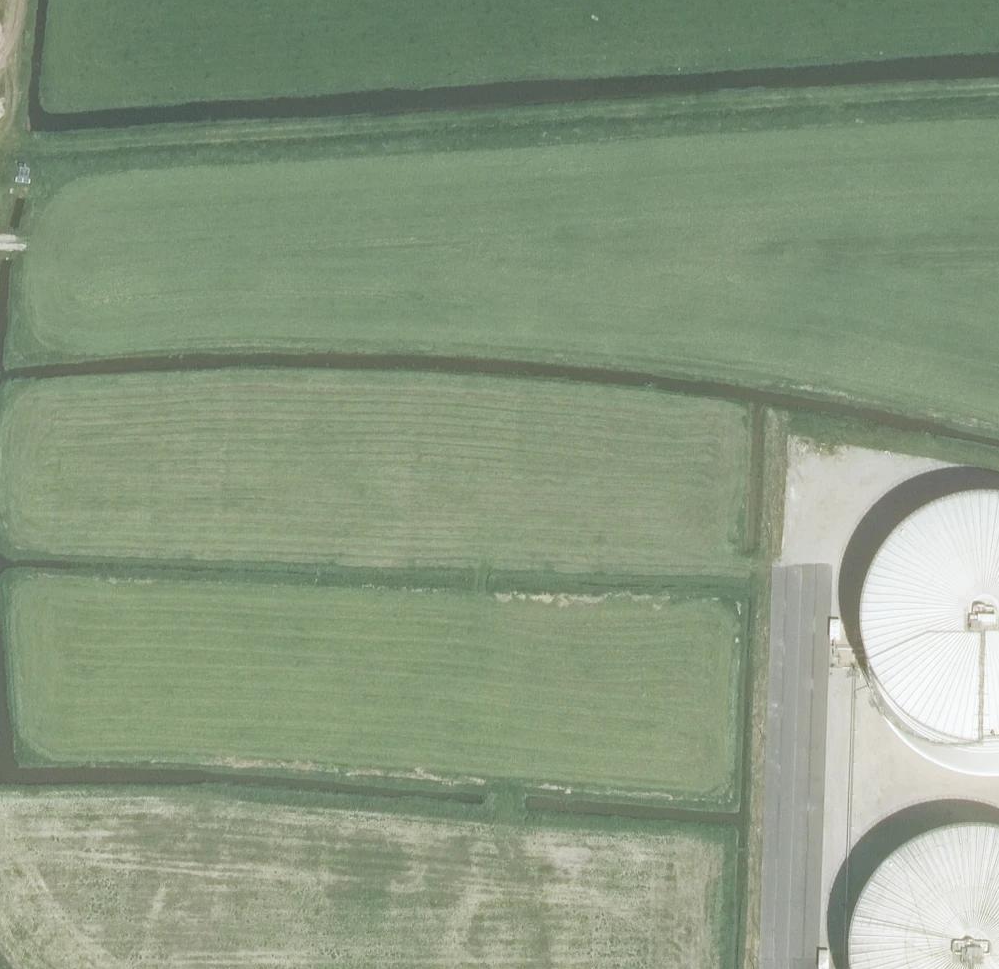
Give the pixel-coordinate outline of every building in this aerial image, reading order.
[(934,537),(914,550),(897,566),(883,585),(873,607),(867,629),(865,653),(866,665),(867,677),(874,699),(885,720),(899,739),(917,755),(937,767),(959,775),(983,779),(998,779),(998,524),(980,524),(956,528),(934,537)] [(967,858),(944,863),(922,871),(902,884),(885,900),(871,919),(860,940),(854,963),(854,968),(998,968),(998,859),(991,858),(967,858)]
